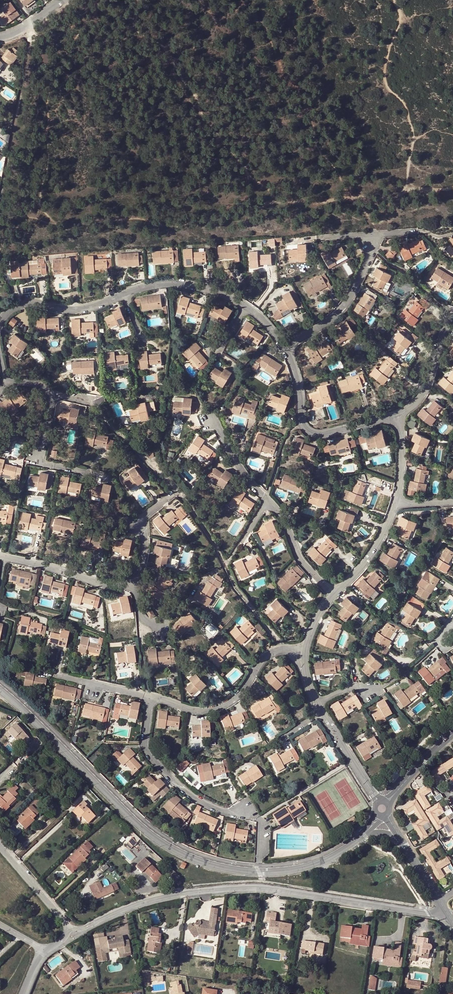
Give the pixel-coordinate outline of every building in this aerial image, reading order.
[(10,2),(5,6),(1,8),(5,13),(7,15),(4,17),(0,20),(5,25),(19,15),(10,2)] [(3,55),(0,58),(10,66),(13,63),(11,61),(16,55),(17,56),(20,53),(13,47),(10,51),(8,48),(5,52),(7,54),(5,57),(3,55)] [(406,245),(405,243),(405,242),(397,245),(404,260),(409,258),(408,255),(410,254),(422,248),(425,247),(423,242),(420,243),(418,239),(407,244),(406,245)] [(299,250),(297,250),(288,251),(289,260),(298,259),(298,261),(306,260),(305,245),(299,245),(299,250)] [(218,259),(226,258),(226,257),(239,256),(238,246),(234,246),(234,248),(225,248),(225,247),(217,248),(218,259)] [(321,254),(328,268),(333,265),(332,263),(334,262),(346,255),(341,247),(330,253),(328,250),(321,254)] [(160,252),(152,253),(153,264),(161,263),(161,261),(174,261),(173,251),(172,251),(172,248),(169,248),(169,251),(169,253),(160,253),(160,252)] [(192,250),(183,250),(184,266),(190,266),(190,263),(193,263),(206,262),(205,253),(192,254),(192,250)] [(388,251),(385,255),(390,259),(394,255),(388,251)] [(249,253),(250,269),(255,268),(255,265),(271,264),(270,255),(260,255),(257,256),(257,252),(249,253)] [(125,255),(117,255),(118,266),(126,266),(126,264),(139,263),(138,254),(134,254),(134,255),(125,256),(125,255)] [(85,258),(86,274),(91,273),(91,271),(94,270),(107,269),(106,260),(93,261),(93,257),(85,258)] [(62,264),(53,265),(54,275),(63,274),(63,272),(67,272),(67,275),(71,275),(71,264),(76,263),(76,262),(77,261),(77,259),(62,260),(62,264)] [(27,262),(19,263),(20,279),(25,279),(25,276),(28,275),(41,274),(42,277),(46,277),(45,260),(37,260),(37,265),(27,266),(27,262)] [(348,262),(343,265),(349,275),(353,273),(348,262)] [(379,262),(376,268),(384,272),(386,267),(379,262)] [(20,279),(19,263),(10,264),(11,280),(20,279)] [(404,263),(401,267),(406,271),(409,268),(404,263)] [(396,271),(389,268),(387,273),(384,272),(376,268),(373,274),(378,276),(377,278),(373,286),(381,290),(387,278),(389,279),(391,275),(393,277),(396,271)] [(431,277),(438,282),(439,280),(449,286),(450,286),(452,280),(452,278),(451,277),(451,278),(443,273),(444,272),(437,268),(432,276),(431,277)] [(310,282),(303,286),(308,295),(316,291),(315,290),(323,285),(324,288),(327,286),(323,279),(326,278),(324,274),(318,277),(318,278),(311,283),(310,282)] [(387,283),(389,279),(387,278),(381,290),(386,292),(390,284),(387,283)] [(447,290),(449,286),(439,280),(438,282),(436,284),(447,290)] [(290,292),(297,306),(302,303),(295,290),(290,292)] [(284,300),(276,305),(281,313),(289,308),(292,306),(293,308),(297,306),(290,292),(289,292),(284,295),(286,299),(284,300)] [(358,304),(354,311),(363,316),(367,310),(366,309),(373,298),(365,293),(363,296),(364,297),(359,304),(358,304)] [(149,307),(161,305),(160,298),(160,296),(156,296),(156,298),(147,299),(147,298),(139,299),(139,300),(140,307),(141,310),(149,309),(149,307)] [(177,312),(182,314),(183,311),(185,312),(195,315),(194,318),(197,319),(198,316),(201,307),(188,303),(189,300),(181,297),(177,312)] [(375,299),(373,298),(366,309),(367,310),(368,310),(375,299)] [(415,318),(423,307),(419,303),(412,298),(404,309),(405,310),(400,316),(413,326),(418,319),(415,318)] [(423,307),(427,301),(422,298),(419,303),(423,307)] [(209,314),(218,319),(221,321),(220,322),(224,325),(232,311),(226,308),(224,312),(223,311),(214,306),(209,314)] [(109,328),(118,324),(121,322),(122,324),(126,322),(123,315),(127,313),(123,307),(114,311),(115,315),(114,316),(105,319),(109,328)] [(45,316),(37,317),(38,333),(43,332),(43,330),(46,329),(59,328),(58,319),(45,320),(45,316)] [(18,322),(13,319),(9,325),(13,328),(18,322)] [(72,337),(77,336),(77,334),(81,334),(90,333),(90,338),(94,338),(93,323),(80,324),(80,320),(71,321),(72,337)] [(351,335),(352,337),(355,334),(350,326),(347,321),(341,325),(344,329),(342,330),(334,335),(335,336),(338,340),(339,343),(347,338),(351,335)] [(254,326),(247,322),(238,335),(243,338),(244,336),(247,338),(258,344),(263,336),(252,329),(254,326)] [(409,345),(412,341),(408,338),(410,335),(402,329),(400,332),(399,331),(394,338),(397,340),(391,348),(399,354),(405,347),(404,346),(406,342),(409,345)] [(14,335),(11,340),(14,343),(13,345),(8,352),(16,358),(21,350),(24,347),(25,348),(27,344),(14,335)] [(314,346),(307,350),(312,359),(315,363),(322,359),(321,356),(332,349),(329,345),(327,341),(316,349),(314,346)] [(200,367),(207,361),(198,351),(200,349),(195,343),(183,353),(186,357),(189,355),(191,357),(189,359),(186,362),(188,364),(189,363),(196,371),(200,367)] [(138,353),(140,369),(146,368),(145,366),(148,365),(161,364),(160,354),(147,356),(147,352),(138,353)] [(114,353),(106,354),(108,370),(113,369),(113,367),(129,364),(128,355),(115,356),(114,353)] [(258,357),(252,369),(255,371),(259,365),(265,369),(266,367),(277,374),(282,366),(279,364),(278,365),(271,360),(271,359),(265,355),(264,355),(262,354),(259,358),(258,357)] [(389,356),(387,359),(394,365),(395,366),(397,363),(389,356)] [(383,384),(385,381),(383,379),(386,376),(394,365),(387,359),(378,370),(375,368),(370,374),(383,384)] [(207,361),(200,367),(202,370),(209,364),(207,361)] [(73,374),(81,373),(81,372),(94,371),(93,362),(89,362),(90,363),(81,364),(81,362),(73,363),(73,374)] [(266,367),(265,369),(276,376),(277,374),(266,367)] [(209,376),(217,381),(221,383),(219,384),(223,387),(225,384),(232,373),(226,369),(223,374),(222,373),(214,368),(209,376)] [(106,370),(103,370),(104,375),(106,375),(107,384),(115,383),(114,376),(114,374),(107,375),(106,370)] [(447,380),(444,377),(439,384),(451,394),(452,391),(452,388),(452,387),(452,372),(447,380)] [(229,386),(235,375),(232,373),(225,384),(229,386)] [(350,389),(351,390),(363,386),(362,384),(359,375),(355,376),(356,377),(347,380),(347,379),(339,382),(343,392),(350,389)] [(311,395),(314,405),(323,402),(323,400),(327,399),(328,402),(332,401),(327,385),(319,388),(320,392),(311,395)] [(2,403),(6,408),(12,416),(16,413),(14,410),(17,408),(27,400),(22,394),(12,402),(9,398),(2,403)] [(282,399),(281,399),(272,395),(268,404),(277,407),(281,409),(280,410),(284,412),(290,397),(284,395),(282,399)] [(237,397),(233,408),(232,412),(237,414),(238,411),(241,412),(253,416),(257,404),(254,403),(253,405),(244,403),(245,399),(237,397)] [(173,412),(183,412),(183,411),(186,411),(186,414),(191,415),(192,399),(184,398),(184,403),(174,402),(173,412)] [(442,407),(434,401),(426,411),(423,409),(418,415),(431,426),(434,421),(432,419),(434,417),(442,407)] [(140,409),(139,409),(129,412),(132,421),(141,419),(145,418),(145,419),(149,418),(148,413),(156,411),(154,402),(146,404),(145,403),(139,404),(140,409)] [(262,406),(257,404),(253,416),(258,417),(262,406)] [(232,412),(233,408),(226,407),(224,415),(228,417),(230,412),(232,413),(232,412)] [(72,423),(72,425),(76,426),(79,410),(73,409),(72,413),(71,413),(61,411),(59,421),(69,423),(72,423)] [(112,450),(114,441),(108,440),(108,437),(96,435),(97,431),(88,429),(85,445),(90,446),(91,443),(94,444),(107,446),(106,449),(112,450)] [(377,436),(375,436),(366,439),(367,442),(369,448),(378,445),(381,444),(382,446),(386,445),(382,429),(375,431),(377,436)] [(428,443),(430,439),(415,433),(412,439),(416,441),(416,442),(412,451),(421,455),(425,446),(426,442),(428,443)] [(266,437),(258,435),(253,449),(258,451),(259,448),(261,450),(274,454),(277,445),(265,441),(266,437)] [(197,452),(208,459),(214,451),(203,444),(205,441),(198,436),(189,449),(187,448),(183,454),(189,458),(193,452),(195,450),(197,452)] [(304,440),(296,437),(291,452),(297,454),(298,451),(300,452),(313,456),(316,447),(303,443),(304,440)] [(336,442),(328,444),(328,445),(330,450),(331,455),(335,453),(336,458),(351,453),(350,450),(345,451),(344,449),(350,447),(349,441),(348,438),(344,440),(345,441),(336,443),(336,442)] [(213,462),(218,454),(214,451),(208,459),(213,462)] [(0,460),(0,473),(2,474),(15,476),(17,467),(4,465),(5,461),(0,460)] [(142,462),(129,473),(132,476),(124,482),(130,489),(137,484),(136,482),(139,480),(141,482),(148,477),(141,468),(144,466),(142,462)] [(151,475),(144,466),(141,468),(148,477),(151,475)] [(221,483),(220,485),(224,487),(233,474),(227,470),(225,474),(223,473),(215,468),(215,469),(211,467),(207,474),(218,481),(221,483)] [(426,474),(426,471),(417,469),(414,481),(411,481),(409,489),(414,490),(425,492),(426,487),(423,486),(424,483),(426,474)] [(42,478),(40,478),(31,476),(29,485),(38,487),(42,488),(42,489),(46,490),(49,474),(42,473),(42,478)] [(281,485),(289,487),(289,486),(301,490),(301,491),(305,493),(309,482),(301,480),(300,481),(292,478),(293,477),(285,474),(281,485)] [(69,478),(61,477),(58,492),(64,493),(64,491),(67,491),(80,494),(82,484),(69,482),(69,478)] [(367,483),(357,480),(353,492),(350,491),(347,499),(364,505),(366,499),(364,499),(368,487),(366,486),(367,483)] [(112,485),(106,484),(105,489),(103,488),(94,487),(92,496),(102,498),(105,499),(105,500),(109,501),(112,485)] [(372,489),(368,487),(364,499),(366,499),(364,505),(366,506),(372,489)] [(239,489),(228,505),(246,517),(255,503),(244,496),(246,493),(239,489)] [(323,502),(321,506),(326,507),(331,492),(323,489),(321,494),(320,493),(312,491),(310,499),(318,502),(319,501),(323,502)] [(15,506),(8,504),(6,512),(0,511),(0,521),(3,522),(7,522),(7,523),(11,524),(15,506)] [(154,521),(164,534),(169,530),(167,528),(169,526),(179,518),(180,520),(187,514),(186,512),(184,513),(179,508),(174,512),(172,510),(163,519),(160,516),(154,521)] [(353,518),(355,514),(348,512),(340,509),(338,517),(342,518),(339,528),(348,531),(351,522),(349,521),(350,517),(353,518)] [(20,529),(25,530),(26,527),(29,528),(42,530),(42,529),(43,523),(44,517),(37,516),(37,519),(31,518),(31,515),(23,513),(20,529)] [(415,526),(417,522),(401,516),(399,523),(403,524),(402,526),(399,534),(408,538),(412,530),(413,526),(415,526)] [(63,520),(56,519),(53,530),(61,531),(61,529),(74,532),(76,523),(72,522),(72,524),(63,521),(63,520)] [(273,520),(267,523),(269,527),(267,528),(259,532),(266,545),(274,541),(272,538),(271,537),(275,535),(276,536),(280,535),(273,520)] [(81,545),(87,547),(88,544),(90,544),(103,547),(105,537),(101,537),(92,535),(93,532),(84,530),(81,545)] [(325,539),(326,540),(333,546),(335,548),(337,545),(328,536),(325,539)] [(126,543),(124,543),(115,541),(113,550),(122,552),(126,553),(126,555),(130,555),(133,541),(126,539),(126,543)] [(166,566),(168,556),(169,553),(171,553),(173,544),(158,540),(155,551),(159,553),(159,554),(157,563),(166,566)] [(309,553),(321,564),(324,560),(322,558),(324,556),(333,546),(326,540),(317,549),(315,547),(309,553)] [(396,559),(402,548),(394,543),(388,555),(384,553),(380,560),(394,568),(397,563),(394,562),(396,559)] [(452,555),(452,552),(446,548),(440,559),(436,557),(432,564),(446,572),(449,568),(446,566),(448,564),(452,555)] [(260,555),(256,557),(261,566),(265,564),(260,555)] [(243,560),(235,564),(242,577),(247,575),(246,573),(249,572),(261,566),(256,557),(245,563),(243,560)] [(87,562),(80,569),(83,572),(85,570),(88,572),(94,567),(87,562)] [(286,591),(292,585),(290,584),(299,575),(293,568),(290,571),(291,572),(285,578),(284,577),(278,583),(286,591)] [(10,581),(17,583),(18,581),(30,584),(32,574),(28,574),(28,575),(20,573),(20,572),(12,570),(10,581)] [(374,588),(384,576),(380,573),(378,575),(375,572),(367,582),(364,579),(358,585),(370,596),(374,592),(372,590),(374,588)] [(436,585),(440,579),(429,573),(425,579),(426,580),(422,587),(421,587),(416,593),(426,599),(430,593),(429,592),(434,584),(436,585)] [(214,578),(213,577),(210,581),(218,586),(220,588),(223,583),(221,582),(224,578),(216,574),(214,578)] [(301,577),(299,575),(290,584),(292,585),(292,586),(301,577)] [(53,579),(45,577),(41,593),(46,594),(47,591),(50,592),(63,594),(65,585),(52,582),(53,579)] [(195,597),(209,606),(211,601),(209,600),(211,597),(218,586),(210,581),(209,581),(202,592),(199,590),(195,597)] [(165,593),(170,586),(168,585),(162,594),(164,595),(165,593)] [(77,588),(75,595),(73,603),(78,605),(79,602),(81,603),(94,606),(94,607),(98,608),(100,599),(96,598),(97,597),(84,593),(85,590),(77,588)] [(122,603),(120,603),(111,606),(113,615),(122,613),(126,612),(127,614),(131,613),(129,605),(133,604),(132,596),(121,599),(122,603)] [(421,611),(425,604),(411,596),(407,602),(421,611)] [(357,610),(359,607),(347,597),(343,602),(346,605),(345,606),(339,613),(347,620),(353,612),(355,609),(357,610)] [(275,621),(282,614),(280,613),(283,611),(286,613),(289,610),(277,599),(272,605),(275,608),(269,614),(269,615),(275,621)] [(421,611),(407,602),(403,609),(407,611),(402,620),(403,620),(410,624),(410,625),(416,617),(414,616),(416,612),(419,614),(421,611)] [(149,604),(145,608),(153,617),(157,614),(149,604)] [(275,608),(272,605),(266,612),(269,614),(275,608)] [(407,611),(403,609),(399,615),(399,616),(399,617),(399,618),(402,620),(407,611)] [(181,621),(175,626),(182,635),(188,629),(187,628),(191,625),(192,627),(193,628),(199,623),(190,613),(188,615),(189,616),(182,622),(181,621)] [(22,618),(19,633),(24,634),(25,631),(28,632),(45,636),(47,627),(42,627),(43,625),(32,623),(30,623),(30,621),(30,619),(22,618)] [(242,644),(246,640),(244,638),(246,636),(256,627),(255,627),(249,620),(240,629),(237,627),(231,632),(242,644)] [(374,639),(383,645),(387,648),(391,641),(389,639),(396,628),(397,625),(390,620),(381,634),(378,632),(374,639)] [(259,623),(255,627),(256,627),(263,635),(267,631),(259,623)] [(339,627),(336,626),(330,624),(325,636),(321,634),(318,642),(333,648),(335,643),(332,642),(333,640),(339,627)] [(49,643),(59,646),(59,644),(63,644),(62,648),(66,649),(69,633),(62,632),(61,636),(51,634),(49,643)] [(82,637),(81,641),(78,653),(84,654),(84,651),(87,652),(100,655),(104,638),(100,638),(99,639),(90,637),(90,639),(82,637)] [(219,665),(222,661),(220,659),(223,657),(232,648),(226,641),(223,638),(221,641),(223,643),(216,650),(214,647),(208,653),(219,665)] [(228,638),(226,641),(232,648),(234,645),(228,638)] [(389,649),(387,648),(383,645),(380,651),(385,655),(389,649)] [(118,664),(128,663),(128,661),(132,660),(132,663),(136,663),(134,647),(126,648),(127,653),(117,655),(118,664)] [(172,663),(172,660),(172,658),(171,656),(175,655),(174,651),(171,651),(170,650),(158,652),(157,649),(149,650),(151,666),(172,663)] [(379,667),(382,664),(370,653),(366,658),(369,661),(368,662),(362,669),(369,676),(375,669),(378,666),(379,667)] [(339,658),(331,659),(332,662),(323,663),(323,662),(315,663),(316,674),(324,673),(324,672),(336,670),(335,662),(340,661),(339,658)] [(446,663),(442,658),(427,671),(425,668),(418,673),(428,685),(435,680),(434,679),(444,671),(446,673),(447,674),(450,670),(445,664),(446,663)] [(287,663),(285,666),(291,673),(294,670),(287,663)] [(267,678),(278,689),(282,686),(280,684),(282,682),(291,673),(285,666),(275,675),(273,672),(267,678)] [(208,669),(203,674),(206,677),(211,672),(208,669)] [(436,681),(446,673),(444,671),(434,679),(435,680),(436,681)] [(35,674),(23,672),(22,677),(26,678),(24,688),(29,689),(30,686),(33,687),(45,689),(47,680),(36,678),(34,678),(35,675),(35,674)] [(194,681),(187,688),(193,695),(200,688),(199,687),(202,684),(204,687),(207,684),(197,672),(191,678),(194,681)] [(57,685),(55,696),(63,698),(63,696),(75,699),(77,689),(73,689),(73,690),(65,688),(65,687),(57,685)] [(419,693),(414,685),(403,693),(401,690),(394,695),(404,708),(408,704),(406,702),(409,701),(419,693)] [(261,704),(260,703),(253,707),(259,717),(266,712),(265,711),(275,704),(277,706),(275,707),(278,712),(283,709),(273,694),(267,698),(268,699),(261,704)] [(363,707),(356,696),(340,705),(338,702),(332,707),(337,715),(340,720),(344,718),(342,716),(345,714),(357,707),(359,710),(363,707)] [(392,714),(384,701),(377,705),(379,709),(371,713),(376,721),(388,715),(389,716),(392,714)] [(116,704),(114,713),(121,714),(130,716),(134,717),(133,719),(137,720),(141,704),(134,702),(133,708),(132,707),(116,704)] [(92,715),(104,718),(106,709),(102,708),(102,709),(93,707),(94,706),(86,704),(83,715),(91,717),(92,715)] [(265,711),(266,712),(266,713),(275,707),(277,706),(275,704),(265,711)] [(160,711),(158,727),(167,728),(167,726),(180,727),(181,718),(168,716),(168,712),(160,711)] [(247,711),(242,713),(246,722),(250,720),(247,711)] [(221,717),(227,732),(232,730),(231,727),(234,726),(246,722),(242,713),(230,717),(229,714),(221,717)] [(385,719),(389,716),(388,715),(376,721),(378,726),(387,721),(385,719)] [(193,726),(193,736),(202,735),(207,735),(207,737),(211,737),(210,721),(203,722),(204,726),(202,726),(193,726)] [(31,740),(25,734),(15,724),(8,730),(16,737),(14,739),(11,742),(16,748),(19,745),(22,748),(26,744),(31,740)] [(299,741),(305,751),(312,747),(311,745),(322,739),(323,741),(324,743),(328,741),(321,729),(317,731),(314,733),(315,734),(307,738),(306,737),(299,741)] [(16,737),(8,730),(4,735),(7,738),(10,736),(14,739),(16,737)] [(374,737),(371,739),(372,740),(364,745),(363,744),(356,748),(365,761),(372,757),(370,755),(381,749),(374,737)] [(286,750),(293,746),(289,739),(283,742),(286,750)] [(312,747),(323,741),(322,739),(311,745),(312,747)] [(35,745),(31,740),(26,744),(31,749),(35,745)] [(118,760),(122,764),(124,762),(127,764),(133,771),(131,773),(133,775),(142,767),(133,757),(136,755),(130,749),(123,755),(118,750),(112,756),(117,761),(118,760)] [(284,764),(295,758),(291,750),(279,756),(277,753),(270,757),(278,771),(283,769),(281,766),(284,764)] [(429,774),(437,787),(444,783),(439,776),(452,767),(452,759),(429,774)] [(187,766),(184,763),(179,769),(182,772),(187,766)] [(210,763),(203,765),(207,781),(211,779),(210,776),(224,773),(227,772),(226,769),(224,763),(212,766),(210,763)] [(257,766),(254,768),(255,769),(248,774),(247,772),(240,777),(246,786),(253,782),(252,780),(262,773),(257,766)] [(264,775),(262,773),(252,780),(253,782),(264,775)] [(155,802),(164,793),(161,790),(166,785),(161,780),(158,784),(157,782),(150,775),(143,782),(150,789),(153,792),(151,793),(154,796),(151,799),(155,802)] [(17,794),(14,791),(17,788),(13,784),(7,791),(7,792),(2,797),(0,796),(0,808),(4,812),(9,807),(8,806),(15,799),(14,798),(17,794)] [(167,794),(171,790),(166,785),(161,790),(164,793),(164,794),(165,793),(167,794)] [(427,786),(414,794),(424,810),(430,806),(424,796),(431,792),(427,786)] [(165,807),(171,812),(173,810),(186,821),(192,814),(179,803),(182,800),(175,795),(165,807)] [(8,806),(9,807),(16,800),(15,799),(8,806)] [(287,806),(274,815),(283,828),(296,820),(295,818),(293,816),(296,814),(298,816),(307,810),(301,800),(291,806),(293,809),(290,811),(288,808),(287,806)] [(74,809),(81,816),(87,823),(94,816),(85,806),(87,804),(83,801),(74,809)] [(412,803),(410,804),(402,809),(406,815),(413,810),(420,820),(412,824),(409,820),(409,821),(404,824),(409,832),(414,828),(422,840),(428,836),(427,835),(422,827),(429,822),(416,801),(412,803)] [(37,806),(33,802),(17,819),(24,827),(32,819),(39,813),(34,808),(37,806)] [(40,803),(37,806),(34,808),(39,813),(44,807),(40,803)] [(426,812),(437,831),(444,826),(450,836),(452,835),(452,827),(449,821),(452,818),(452,814),(450,809),(444,813),(447,817),(439,821),(437,818),(435,814),(442,809),(439,804),(426,812)] [(202,807),(199,805),(195,813),(199,815),(196,823),(203,826),(204,824),(216,829),(219,821),(216,819),(215,820),(207,817),(207,816),(200,813),(202,807)] [(79,818),(81,816),(74,809),(72,811),(79,818)] [(444,813),(442,809),(435,814),(437,818),(444,813)] [(173,810),(171,812),(171,813),(184,824),(185,822),(186,821),(173,810)] [(355,817),(349,821),(352,826),(359,822),(355,817)] [(25,830),(34,821),(32,819),(24,827),(17,819),(15,820),(25,830)] [(237,825),(229,824),(226,839),(232,840),(232,837),(235,838),(248,840),(249,831),(236,828),(237,825)] [(136,842),(131,838),(127,842),(132,846),(136,842)] [(429,852),(432,851),(439,846),(436,840),(420,850),(438,880),(444,876),(440,869),(450,863),(446,857),(436,863),(434,860),(429,852)] [(87,841),(69,858),(75,865),(83,858),(84,859),(90,852),(88,850),(92,847),(87,841)] [(75,865),(69,858),(63,863),(72,873),(78,868),(75,865)] [(75,865),(78,868),(85,861),(84,859),(83,858),(75,865)] [(143,871),(150,864),(144,858),(135,866),(137,868),(139,871),(141,873),(143,871)] [(143,871),(154,883),(161,876),(150,864),(143,871)] [(154,883),(143,871),(141,873),(152,885),(154,883)] [(102,888),(99,881),(92,884),(93,887),(90,889),(94,899),(118,889),(115,882),(102,888)] [(212,908),(210,922),(209,924),(206,923),(206,925),(201,924),(201,921),(199,921),(197,921),(197,922),(196,923),(196,924),(196,926),(194,927),(193,926),(191,923),(188,925),(188,928),(193,936),(198,933),(215,935),(217,935),(217,932),(215,932),(215,930),(218,910),(212,908)] [(229,910),(227,920),(238,921),(238,923),(246,924),(246,921),(251,922),(253,914),(239,912),(237,911),(229,910)] [(270,923),(268,933),(281,935),(290,937),(291,925),(275,922),(277,913),(272,912),(271,913),(267,913),(266,922),(270,923)] [(366,936),(367,937),(369,926),(362,926),(362,930),(361,932),(352,931),(352,929),(352,928),(342,926),(340,938),(351,939),(350,941),(365,943),(366,936)] [(158,934),(159,928),(151,927),(147,951),(158,953),(159,943),(161,934),(158,934)] [(368,947),(369,937),(367,937),(366,936),(365,943),(350,941),(350,944),(368,947)] [(114,940),(107,941),(107,943),(95,946),(98,962),(107,960),(106,953),(118,951),(119,958),(126,957),(126,953),(131,952),(128,940),(123,941),(119,942),(118,937),(113,938),(114,940)] [(430,940),(415,937),(414,944),(418,945),(417,952),(413,952),(413,956),(416,957),(417,956),(422,956),(422,955),(425,955),(425,954),(429,955),(429,951),(432,950),(432,947),(430,945),(429,945),(430,940)] [(305,951),(310,952),(314,952),(313,954),(322,955),(324,944),(303,941),(301,948),(305,949),(305,951)] [(384,948),(374,947),(373,958),(374,959),(382,960),(383,960),(383,962),(397,964),(398,958),(399,958),(402,943),(396,942),(394,951),(394,953),(384,952),(384,949),(384,948)] [(402,958),(399,958),(398,958),(397,964),(383,962),(382,965),(401,968),(402,958)] [(80,967),(75,961),(55,976),(61,983),(69,977),(70,978),(77,973),(76,970),(80,967)] [(448,968),(442,967),(439,986),(441,987),(441,984),(446,984),(448,968)] [(61,983),(63,986),(71,979),(70,978),(69,977),(61,983)] [(172,983),(173,987),(174,993),(184,993),(182,993),(181,985),(179,985),(178,981),(172,983)]
